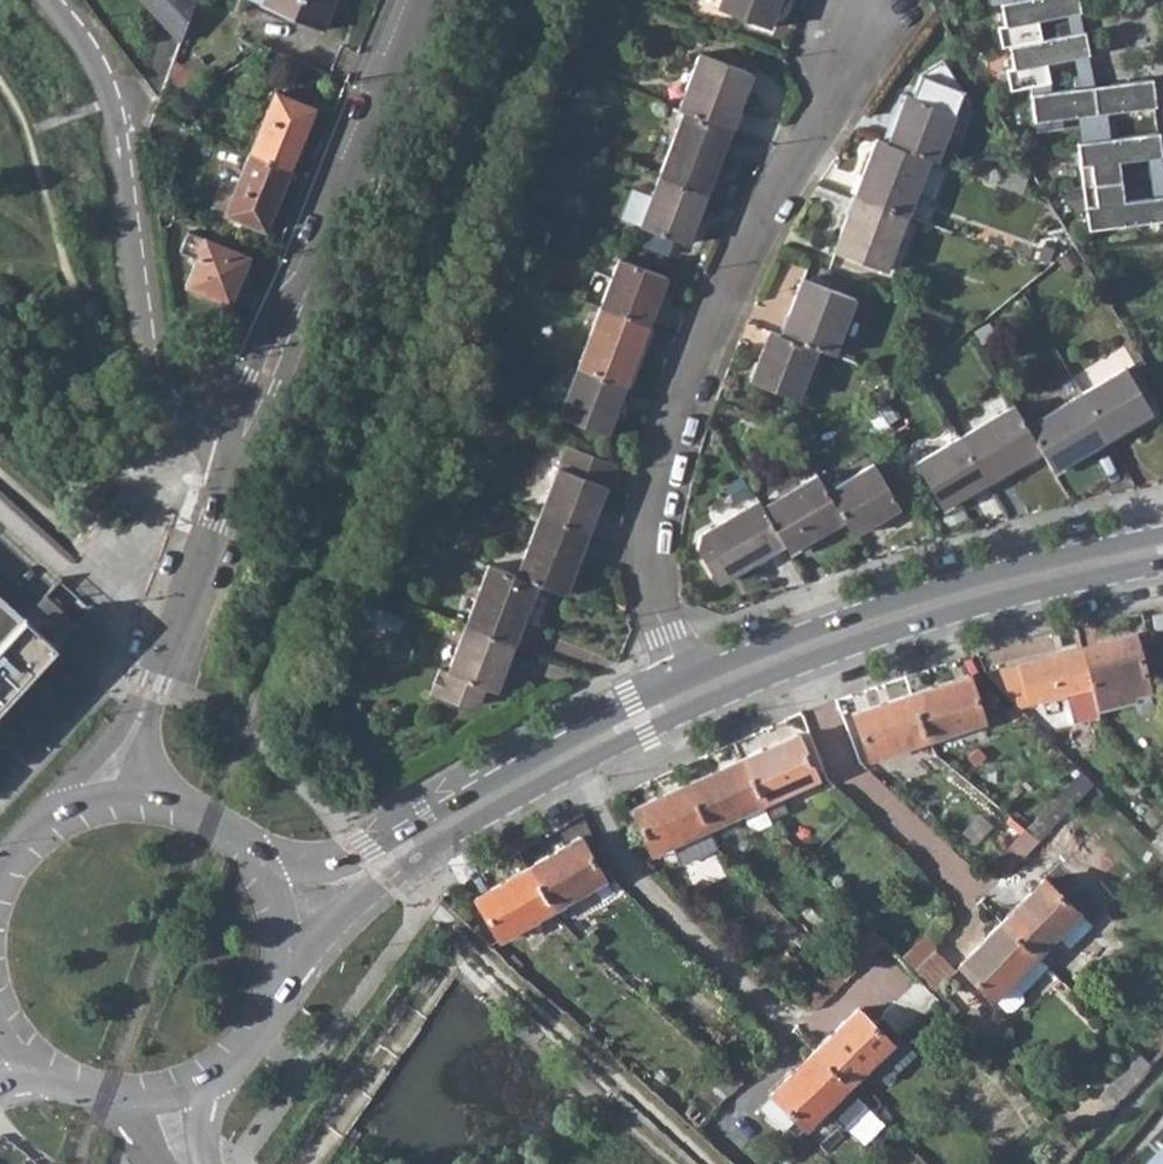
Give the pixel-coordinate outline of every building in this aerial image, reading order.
[(178,36),(192,0),(145,0),(178,36)] [(321,30),(331,7),(325,5),(327,0),(252,0),(321,30)] [(717,7),(769,27),(779,0),(719,0),(717,7)] [(989,3),(1001,1),(1005,23),(998,25),(1002,45),(1010,44),(1013,67),(1006,68),(1010,89),(1030,85),(1049,81),(1046,61),(1073,56),(1088,53),(1083,29),(1071,32),(1040,38),(1038,18),(1068,12),(1080,10),(1078,0),(988,0),(989,3)] [(1083,29),(1080,10),(1068,12),(1071,32),(1083,29)] [(750,72),(698,53),(677,109),(724,128),(732,107),(736,109),(750,72)] [(1079,87),(1093,85),(1088,53),(1073,56),(1076,74),(1079,87)] [(172,57),(158,96),(194,75),(172,57)] [(888,143),(929,159),(936,162),(955,114),(971,103),(943,60),(920,75),(912,97),(906,96),(888,143)] [(1031,92),(1034,119),(1079,114),(1082,140),(1077,141),(1088,228),(1162,218),(1162,194),(1153,195),(1124,199),(1119,160),(1148,156),(1161,155),(1159,131),(1116,136),(1109,136),(1107,121),(1106,111),(1155,105),(1152,77),(1109,83),(1110,83),(1093,85),(1079,87),(1076,74),(1072,75),(1074,87),(1051,90),(1031,92)] [(1031,92),(1051,90),(1049,81),(1030,85),(1031,92)] [(314,107),(273,91),(248,152),(289,168),(314,107)] [(724,128),(729,129),(736,109),(732,107),(724,128)] [(724,128),(677,109),(669,130),(674,132),(658,175),(705,193),(721,150),(717,148),(724,128)] [(1116,136),(1114,120),(1107,121),(1109,136),(1116,136)] [(717,148),(721,150),(729,129),(724,128),(717,148)] [(521,147),(531,151),(537,134),(527,130),(521,147)] [(888,143),(877,139),(863,175),(866,177),(858,196),(907,215),(929,159),(888,143)] [(236,156),(244,160),(248,152),(248,151),(239,148),(236,156)] [(289,168),(248,152),(234,186),(222,181),(211,205),(225,210),(223,213),(264,230),(289,168)] [(1148,156),(1153,195),(1162,194),(1162,166),(1161,155),(1148,156)] [(1028,179),(998,168),(992,184),(1022,195),(1028,179)] [(705,193),(658,175),(639,224),(686,242),(705,193)] [(855,195),(858,196),(866,177),(863,175),(855,195)] [(847,214),(850,216),(858,196),(855,195),(847,214)] [(907,215),(858,196),(850,216),(847,214),(833,252),(885,272),(907,215)] [(175,211),(156,203),(159,225),(170,223),(175,211)] [(248,252),(187,228),(179,248),(197,255),(185,282),(229,299),(248,252)] [(1058,261),(1066,272),(1081,262),(1074,251),(1058,261)] [(666,276),(618,258),(600,307),(647,326),(666,276)] [(856,298),(804,278),(789,315),(792,316),(784,335),(817,349),(834,355),(856,298)] [(647,326),(600,307),(577,366),(625,385),(647,326)] [(781,334),(784,335),(792,316),(789,315),(781,334)] [(948,324),(926,315),(920,329),(943,338),(948,324)] [(781,334),(770,330),(750,380),(796,399),(817,349),(784,335),(781,334)] [(625,385),(577,366),(558,416),(606,434),(625,385)] [(1150,410),(1124,366),(1080,393),(1106,437),(1150,410)] [(1106,437),(1080,393),(1026,425),(1039,448),(1052,469),(1106,437)] [(437,416),(452,422),(458,406),(443,400),(437,416)] [(1026,425),(1013,404),(959,437),(985,481),(1039,448),(1026,425)] [(874,416),(881,428),(890,423),(883,411),(874,416)] [(985,481),(959,437),(915,463),(941,507),(949,503),(985,481)] [(616,464),(567,444),(539,516),(587,535),(606,485),(608,486),(616,464)] [(898,507),(872,463),(833,487),(825,492),(842,519),(851,535),(898,507)] [(816,476),(825,492),(833,487),(824,471),(816,476)] [(816,476),(815,475),(761,507),(783,544),(787,551),(842,519),(825,492),(816,476)] [(716,583),(783,544),(761,507),(757,501),(698,536),(695,548),(716,583)] [(587,535),(539,516),(516,575),(536,583),(564,594),(587,535)] [(372,545),(384,550),(392,530),(380,525),(372,545)] [(516,575),(488,564),(466,624),(513,642),(536,583),(516,575)] [(24,617),(56,646),(77,623),(45,594),(24,617)] [(56,646),(24,617),(0,595),(0,707),(56,646)] [(368,622),(397,633),(403,618),(374,606),(368,622)] [(466,624),(447,670),(439,667),(430,692),(467,706),(478,701),(483,687),(494,691),(513,642),(466,624)] [(1093,689),(1098,709),(1135,700),(1134,695),(1150,691),(1136,635),(1083,649),(1093,689)] [(1083,649),(987,673),(1021,709),(1068,696),(1074,722),(1100,715),(1098,709),(1093,689),(1083,649)] [(913,695),(929,740),(985,721),(970,676),(913,695)] [(856,713),(871,759),(929,740),(913,695),(856,713)] [(743,760),(763,804),(817,779),(798,736),(743,760)] [(707,828),(742,812),(747,825),(757,828),(771,822),(763,804),(743,760),(687,785),(707,828)] [(1058,800),(1070,812),(1096,786),(1084,774),(1058,800)] [(653,851),(663,847),(707,828),(687,785),(634,808),(653,851)] [(714,842),(707,828),(663,847),(670,862),(714,842)] [(1162,856),(1162,830),(1151,842),(1162,856)] [(528,867),(551,910),(605,881),(581,838),(528,867)] [(1001,921),(1036,955),(1057,933),(1090,899),(1056,866),(1001,921)] [(476,896),(499,938),(551,910),(528,867),(476,896)] [(1099,907),(1090,899),(1057,933),(1067,941),(1099,907)] [(993,998),(1011,979),(1019,972),(1036,955),(1001,921),(958,964),(993,998)] [(901,960),(911,971),(932,950),(935,947),(924,937),(901,960)] [(953,970),(932,950),(911,971),(930,992),(953,970)] [(1011,979),(993,998),(1004,1009),(1013,1008),(1022,998),(1022,992),(1048,966),(1036,955),(1019,972),(1011,979)] [(884,1011),(902,1031),(936,999),(918,979),(884,1011)] [(814,1051),(847,1084),(890,1041),(858,1008),(814,1051)] [(896,1035),(877,1069),(896,1079),(915,1045),(896,1035)] [(771,1093),(804,1127),(847,1084),(814,1051),(771,1093)] [(1097,1095),(1113,1108),(1150,1067),(1135,1053),(1097,1095)] [(1148,1163),(1162,1163),(1162,1147),(1148,1163)]
